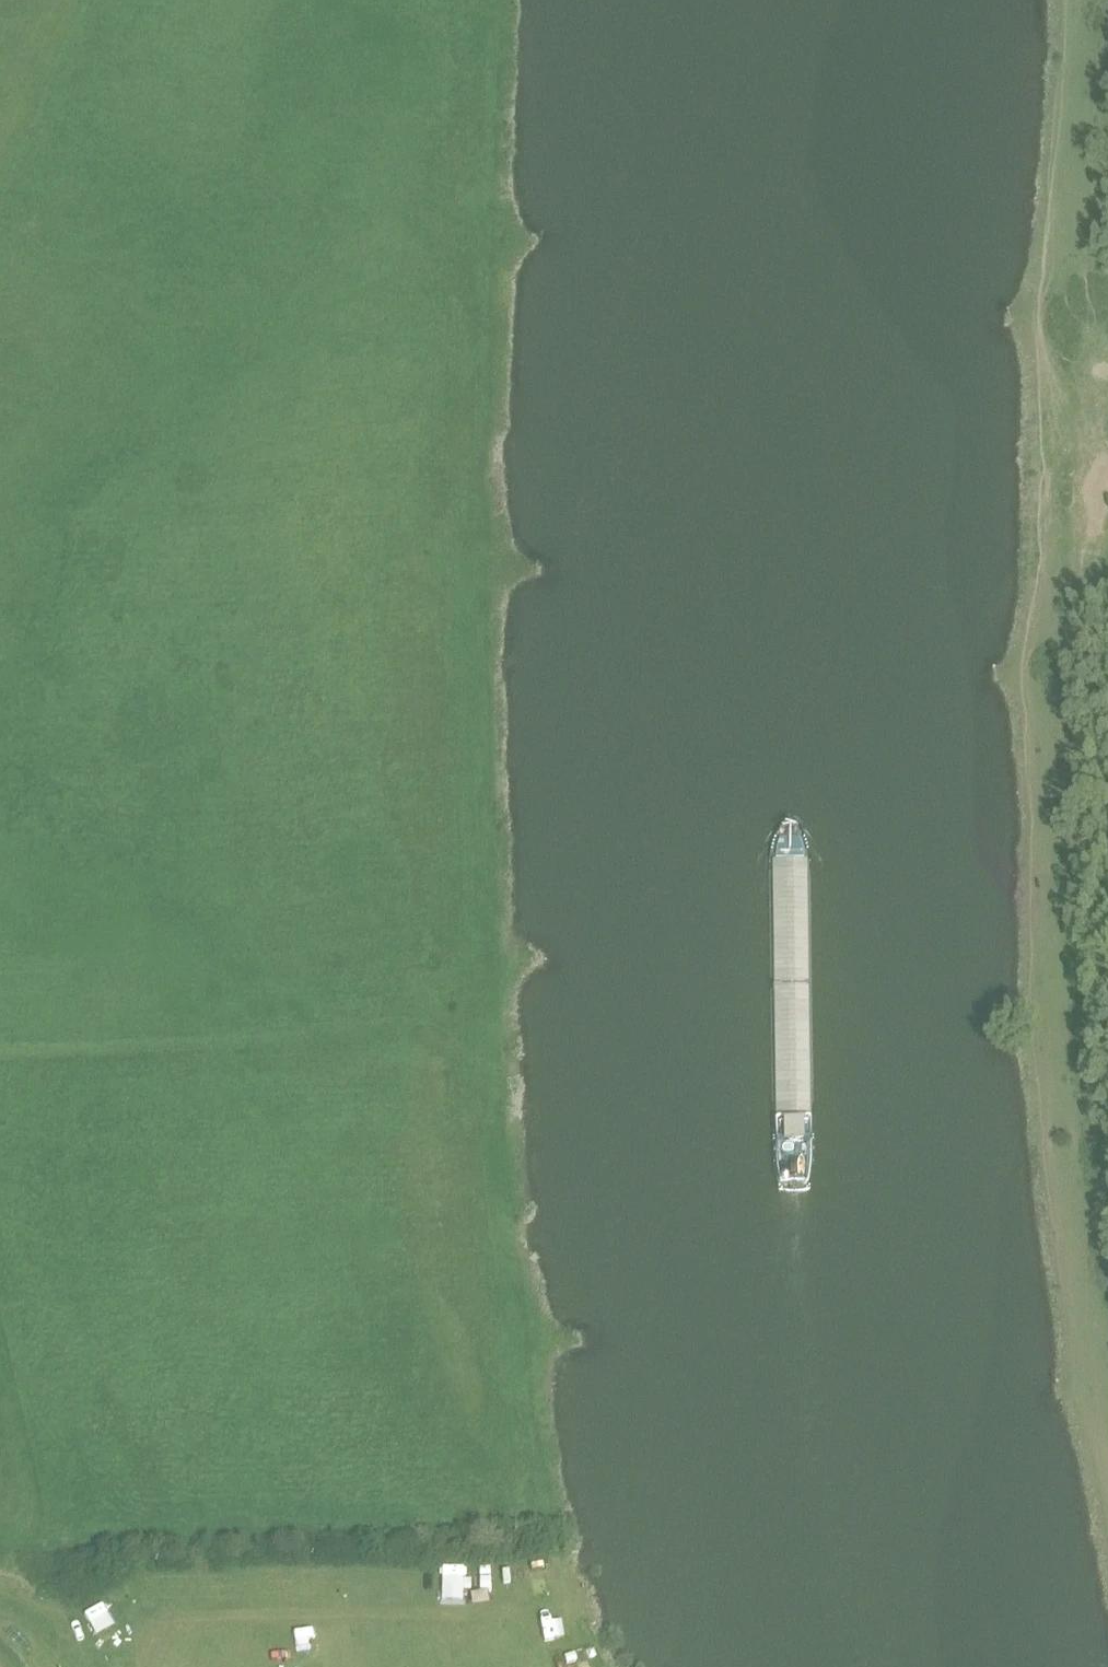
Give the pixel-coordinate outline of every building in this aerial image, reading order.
[(546,1626),(576,1623),(573,1602),(544,1606),(546,1626)]
